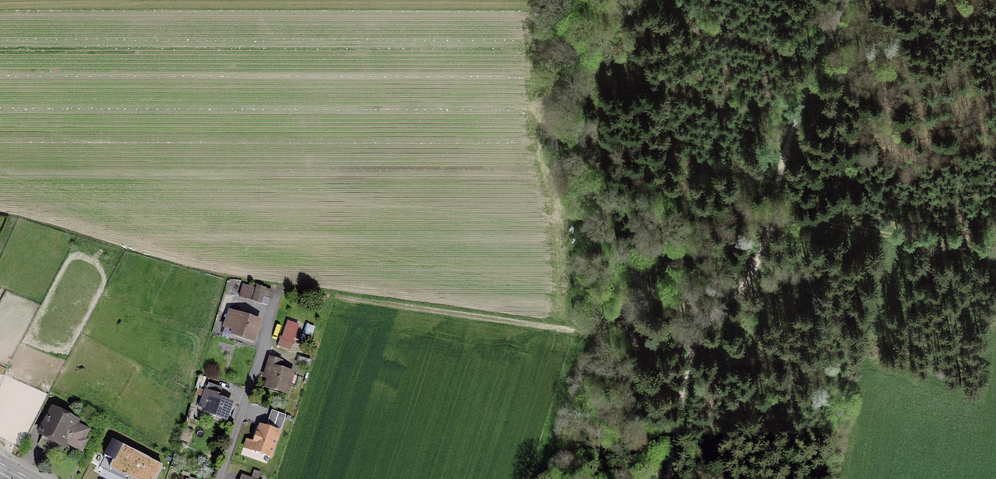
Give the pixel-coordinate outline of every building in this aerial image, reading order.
[(252,301),(260,304),(264,289),(256,287),(252,301)] [(232,334),(253,341),(259,323),(229,313),(224,327),(234,330),(232,334)] [(279,339),(289,343),(298,319),(288,315),(279,339)] [(277,346),(290,351),(292,345),(279,340),(277,346)] [(294,386),(297,376),(278,370),(280,363),(269,360),(264,376),(268,378),(266,387),(286,393),(289,385),(294,386)] [(224,420),(230,404),(218,400),(221,389),(207,384),(205,392),(197,389),(193,401),(201,403),(199,409),(206,412),(205,414),(224,420)] [(67,418),(52,410),(39,434),(54,442),(56,438),(65,442),(64,443),(81,452),(86,441),(83,440),(88,431),(66,420),(67,418)] [(280,433),(260,427),(252,451),(271,458),(280,433)] [(129,450),(111,441),(104,456),(113,461),(109,469),(128,478),(135,462),(125,457),(129,450)]
